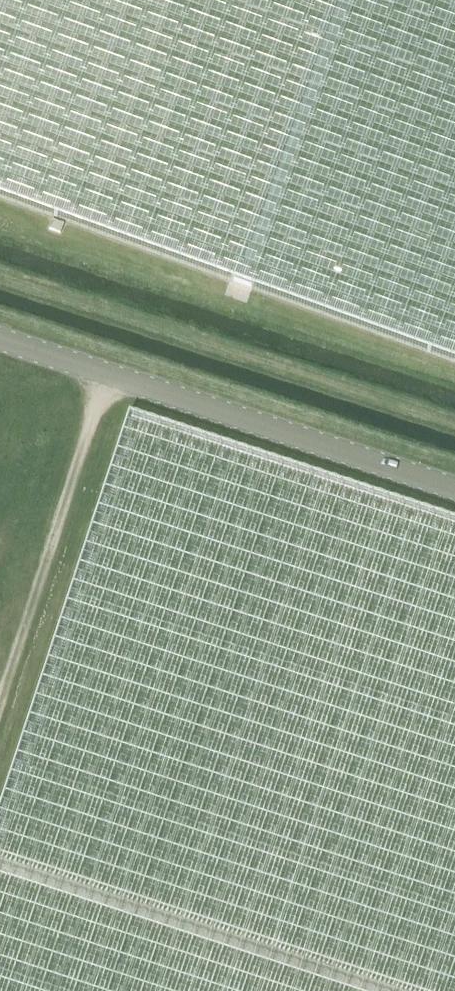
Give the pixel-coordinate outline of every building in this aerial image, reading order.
[(454,363),(454,0),(0,0),(0,198),(454,363)] [(129,416),(0,809),(0,990),(454,990),(454,523),(129,416)]
